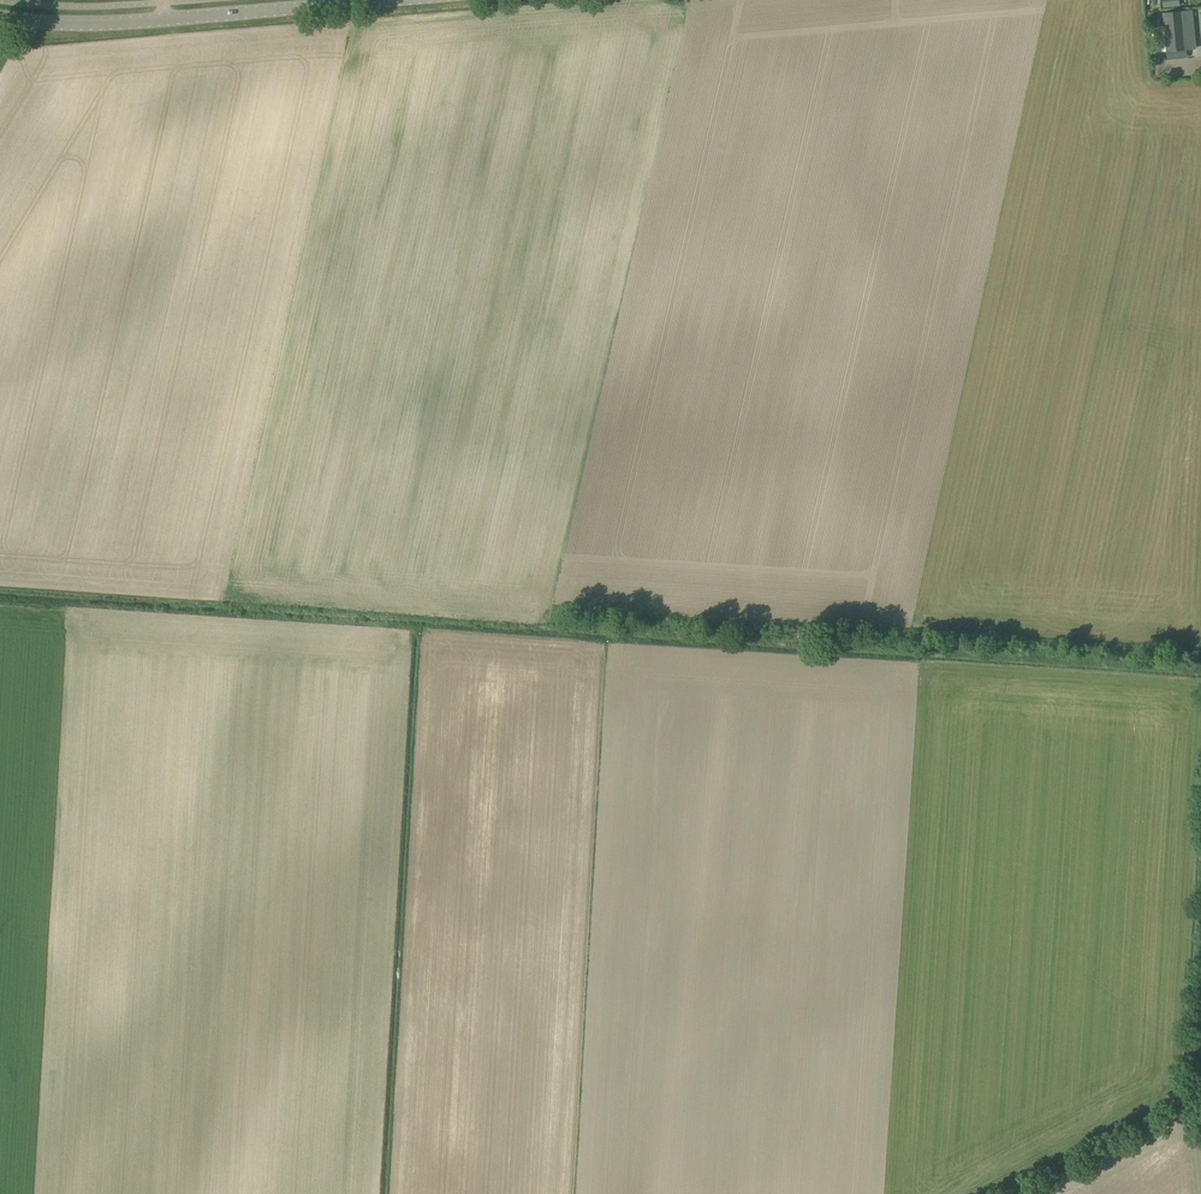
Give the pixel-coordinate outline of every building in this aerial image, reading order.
[(1162,9),(1171,8),(1170,0),(1161,0),(1162,9)] [(1171,50),(1185,49),(1186,49),(1183,11),(1162,13),(1166,51),(1167,51),(1171,50)]
